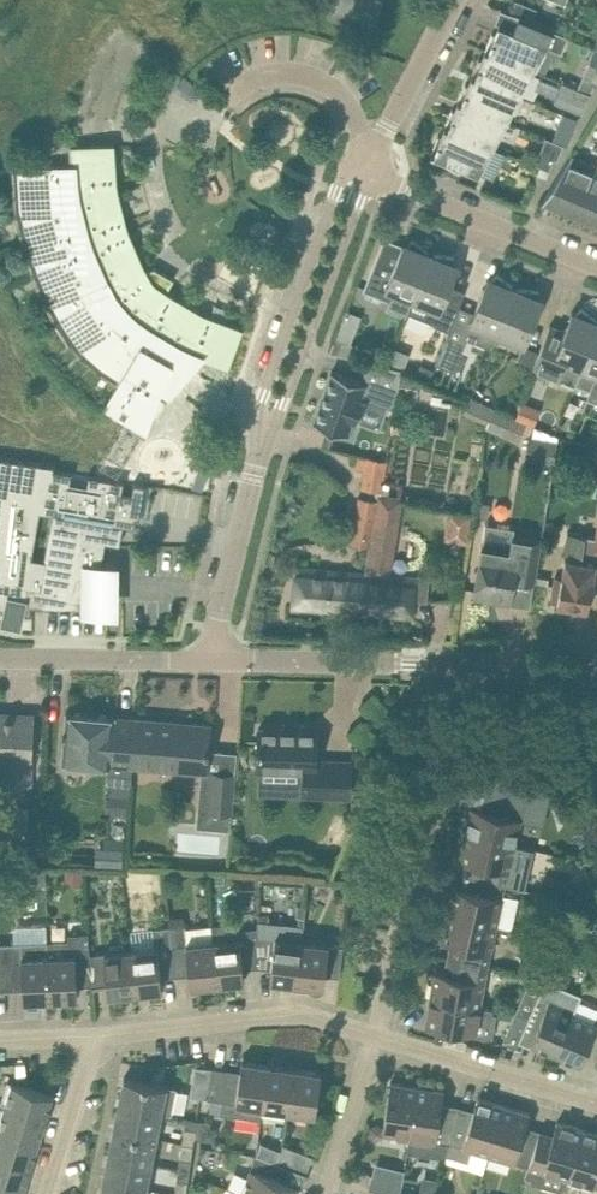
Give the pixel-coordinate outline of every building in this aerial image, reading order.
[(382,0),(334,0),(328,14),(369,31),(382,0)] [(515,1),(510,12),(519,15),(532,20),(536,10),(515,1)] [(489,52),(487,55),(532,73),(546,45),(561,51),(568,35),(532,20),(519,15),(514,29),(499,23),(499,24),(502,26),(499,33),(493,31),(485,50),(489,52)] [(475,77),(474,81),(518,99),(532,73),(487,55),(486,59),(479,56),(472,76),(475,77)] [(596,82),(596,64),(594,63),(588,78),(596,82)] [(184,74),(176,83),(195,98),(203,88),(184,74)] [(462,103),(460,107),(505,125),(518,99),(474,81),(472,85),(466,82),(458,101),(462,103)] [(583,111),(590,92),(563,81),(555,100),(583,111)] [(448,129),(447,132),(491,150),(505,125),(460,107),(459,110),(452,108),(444,127),(448,129)] [(562,114),(552,139),(554,139),(563,143),(566,144),(576,119),(562,114)] [(463,166),(480,172),(491,150),(447,132),(445,136),(439,133),(431,153),(439,156),(437,159),(460,172),(463,166)] [(554,139),(548,155),(557,159),(563,143),(554,139)] [(165,293),(174,278),(154,266),(144,271),(140,264),(143,263),(128,230),(126,231),(123,223),(126,223),(117,188),(115,189),(113,181),(116,181),(114,144),(72,147),(73,161),(15,167),(22,211),(30,245),(39,271),(52,302),(62,320),(74,338),(87,353),(103,366),(114,348),(122,353),(129,343),(138,349),(141,344),(172,361),(171,362),(188,370),(200,356),(227,366),(241,327),(207,314),(206,317),(198,313),(200,311),(168,292),(167,295),(165,293)] [(578,212),(596,165),(571,155),(543,198),(544,199),(545,197),(554,203),(578,212)] [(550,169),(540,165),(534,180),(543,184),(550,169)] [(578,212),(596,220),(596,165),(578,212)] [(379,259),(366,290),(389,299),(391,300),(388,306),(406,313),(407,312),(413,296),(430,254),(427,253),(428,251),(412,239),(407,245),(398,257),(395,265),(379,259)] [(430,254),(413,296),(414,296),(440,306),(433,323),(449,330),(459,305),(465,292),(449,286),(452,279),(454,263),(454,256),(434,253),(433,255),(430,254)] [(471,317),(463,336),(475,341),(482,324),(498,330),(515,288),(512,287),(513,285),(496,273),(492,279),(483,291),(472,318),(471,317)] [(515,288),(498,330),(526,342),(527,340),(526,340),(537,313),(538,298),(539,290),(519,288),(518,290),(515,288)] [(574,384),(582,365),(596,329),(596,322),(596,321),(596,320),(596,319),(581,307),(576,313),(572,311),(571,313),(572,313),(565,332),(550,326),(535,364),(534,368),(574,384)] [(582,365),(596,370),(596,329),(582,365)] [(447,335),(436,362),(454,369),(465,343),(447,335)] [(114,348),(103,366),(120,378),(102,409),(145,435),(161,393),(166,397),(188,370),(171,362),(172,361),(141,344),(138,349),(129,343),(122,353),(114,348)] [(539,352),(523,346),(518,358),(535,364),(539,352)] [(403,368),(409,352),(394,347),(388,362),(403,368)] [(395,408),(402,367),(369,360),(362,380),(332,369),(314,421),(348,433),(353,419),(357,420),(365,397),(395,408)] [(587,397),(596,401),(596,371),(587,397)] [(488,417),(491,406),(471,400),(467,411),(488,417)] [(526,422),(495,408),(488,423),(519,437),(526,422)] [(5,606),(3,614),(5,615),(6,613),(19,616),(20,616),(21,612),(32,612),(32,605),(77,606),(101,606),(101,599),(106,599),(107,565),(102,565),(103,556),(106,540),(106,539),(52,530),(50,529),(44,563),(30,560),(39,515),(52,517),(56,495),(49,494),(54,468),(55,464),(0,455),(0,606),(5,606)] [(366,455),(360,487),(382,490),(388,459),(386,459),(373,457),(366,455)] [(54,468),(49,494),(56,495),(52,517),(50,529),(52,530),(106,539),(106,540),(119,542),(122,522),(133,524),(135,515),(139,516),(145,484),(134,482),(133,492),(122,490),(123,480),(91,475),(89,475),(88,484),(70,481),(72,472),(73,472),(73,471),(54,468)] [(376,524),(380,499),(357,495),(350,534),(373,538),(374,534),(376,524)] [(380,499),(376,524),(397,528),(397,527),(401,499),(381,496),(380,499)] [(450,513),(448,537),(466,539),(468,515),(450,513)] [(578,611),(580,605),(589,606),(596,556),(596,549),(595,549),(596,537),(569,532),(562,577),(555,576),(551,600),(558,601),(557,608),(578,611)] [(482,544),(477,572),(473,596),(511,602),(515,579),(534,582),(541,539),(513,534),(510,549),(482,544)] [(293,605),(364,611),(367,572),(296,566),(293,605)] [(367,572),(364,611),(413,615),(414,599),(428,600),(430,577),(389,573),(367,572)] [(138,746),(140,717),(115,715),(67,710),(62,759),(108,763),(107,794),(105,814),(127,816),(129,795),(131,795),(134,764),(135,746),(138,746)] [(30,783),(33,713),(31,713),(30,719),(0,717),(0,782),(30,783)] [(134,764),(206,770),(210,724),(140,717),(138,746),(135,746),(134,764)] [(316,768),(316,760),(317,725),(294,724),(294,728),(259,727),(257,773),(302,774),(302,794),(351,795),(351,761),(329,760),(329,769),(316,768)] [(355,752),(354,778),(371,778),(372,752),(355,752)] [(235,772),(206,770),(202,811),(231,813),(235,772)] [(472,805),(466,830),(516,842),(526,799),(488,791),(484,808),(472,805)] [(478,862),(475,876),(506,883),(516,842),(466,830),(459,858),(478,862)] [(66,868),(66,882),(82,883),(83,869),(66,868)] [(453,886),(447,911),(497,923),(506,883),(475,876),(472,890),(453,886)] [(278,879),(262,878),(261,893),(271,894),(277,888),(278,879)] [(298,903),(296,915),(305,915),(306,904),(298,903)] [(460,943),(457,958),(488,964),(497,923),(447,911),(441,938),(460,943)] [(259,912),(258,919),(269,920),(269,913),(259,912)] [(170,925),(169,925),(175,975),(190,973),(191,985),(217,982),(212,940),(187,942),(184,915),(169,917),(170,925)] [(258,926),(257,926),(258,966),(272,968),(270,979),(297,982),(302,940),(303,924),(269,920),(258,919),(258,926)] [(213,940),(212,940),(217,982),(245,979),(243,967),(258,966),(257,926),(240,928),(239,921),(211,925),(213,940)] [(155,946),(131,949),(135,991),(163,988),(161,976),(175,975),(169,925),(153,927),(155,946)] [(68,940),(48,941),(50,997),(77,996),(77,985),(92,984),(89,953),(88,933),(68,934),(68,940)] [(343,945),(302,940),(297,982),(324,985),(326,974),(340,976),(343,945)] [(50,997),(48,941),(21,942),(21,956),(7,957),(8,987),(23,987),(23,998),(50,997)] [(89,953),(92,984),(107,982),(109,994),(135,991),(131,949),(129,949),(124,944),(112,946),(108,951),(89,953)] [(435,970),(430,997),(481,1006),(488,964),(457,958),(454,973),(435,970)] [(528,1017),(516,1046),(522,1049),(527,1037),(532,1039),(531,1042),(556,1052),(581,993),(545,977),(528,1017)] [(586,982),(581,996),(593,1001),(596,991),(596,986),(586,982)] [(556,1052),(581,1063),(596,1026),(596,1024),(587,1020),(594,1004),(580,998),(582,993),(581,993),(556,1052)] [(481,1006),(430,997),(426,1023),(476,1032),(478,1021),(491,1023),(493,1008),(481,1006)] [(503,1041),(516,1046),(528,1017),(516,1012),(503,1041)] [(190,1087),(201,1088),(206,1058),(194,1060),(190,1087)] [(264,1103),(270,1064),(242,1059),(240,1071),(212,1066),(208,1095),(212,1096),(209,1111),(260,1119),(263,1103),(264,1103)] [(296,1067),(270,1064),(264,1103),(290,1107),(296,1067)] [(321,1071),(296,1067),(290,1107),(289,1109),(315,1113),(321,1071)] [(124,1076),(119,1103),(161,1111),(166,1084),(124,1076)] [(8,1080),(1,1104),(47,1118),(54,1094),(8,1080)] [(383,1132),(410,1136),(414,1109),(417,1085),(391,1081),(383,1132)] [(448,1155),(458,1111),(441,1108),(444,1089),(417,1085),(414,1109),(410,1136),(407,1151),(445,1156),(446,1154),(448,1155)] [(472,1148),(489,1153),(504,1104),(478,1097),(473,1115),(458,1111),(448,1155),(468,1160),(472,1148)] [(119,1103),(114,1128),(156,1137),(161,1111),(119,1103)] [(0,1106),(0,1129),(39,1142),(47,1118),(1,1104),(0,1106)] [(525,1176),(526,1176),(538,1135),(525,1131),(530,1112),(504,1104),(489,1153),(528,1165),(525,1176)] [(538,1135),(526,1176),(531,1178),(530,1182),(564,1191),(568,1177),(569,1177),(583,1128),(557,1120),(552,1139),(538,1135)] [(185,1127),(183,1142),(194,1144),(196,1129),(185,1127)] [(114,1128),(109,1154),(151,1162),(156,1137),(114,1128)] [(583,1128),(569,1177),(596,1186),(596,1132),(583,1128)] [(32,1165),(39,1142),(0,1129),(0,1155),(32,1165)] [(194,1144),(183,1142),(181,1157),(192,1158),(194,1144)] [(279,1156),(285,1159),(307,1168),(313,1154),(284,1142),(279,1156)] [(109,1154),(104,1179),(146,1188),(151,1162),(109,1154)] [(242,1192),(247,1193),(295,1193),(299,1185),(280,1178),(286,1165),(257,1154),(242,1192)] [(24,1189),(32,1165),(0,1155),(0,1181),(24,1189)] [(403,1181),(372,1174),(368,1188),(393,1193),(400,1193),(403,1181)] [(422,1193),(437,1193),(440,1178),(431,1177),(424,1182),(422,1193)] [(104,1179),(101,1193),(145,1193),(146,1188),(104,1179)] [(178,1193),(187,1193),(189,1180),(178,1179),(175,1193),(178,1193)] [(24,1189),(0,1181),(0,1193),(23,1193),(24,1189)]
